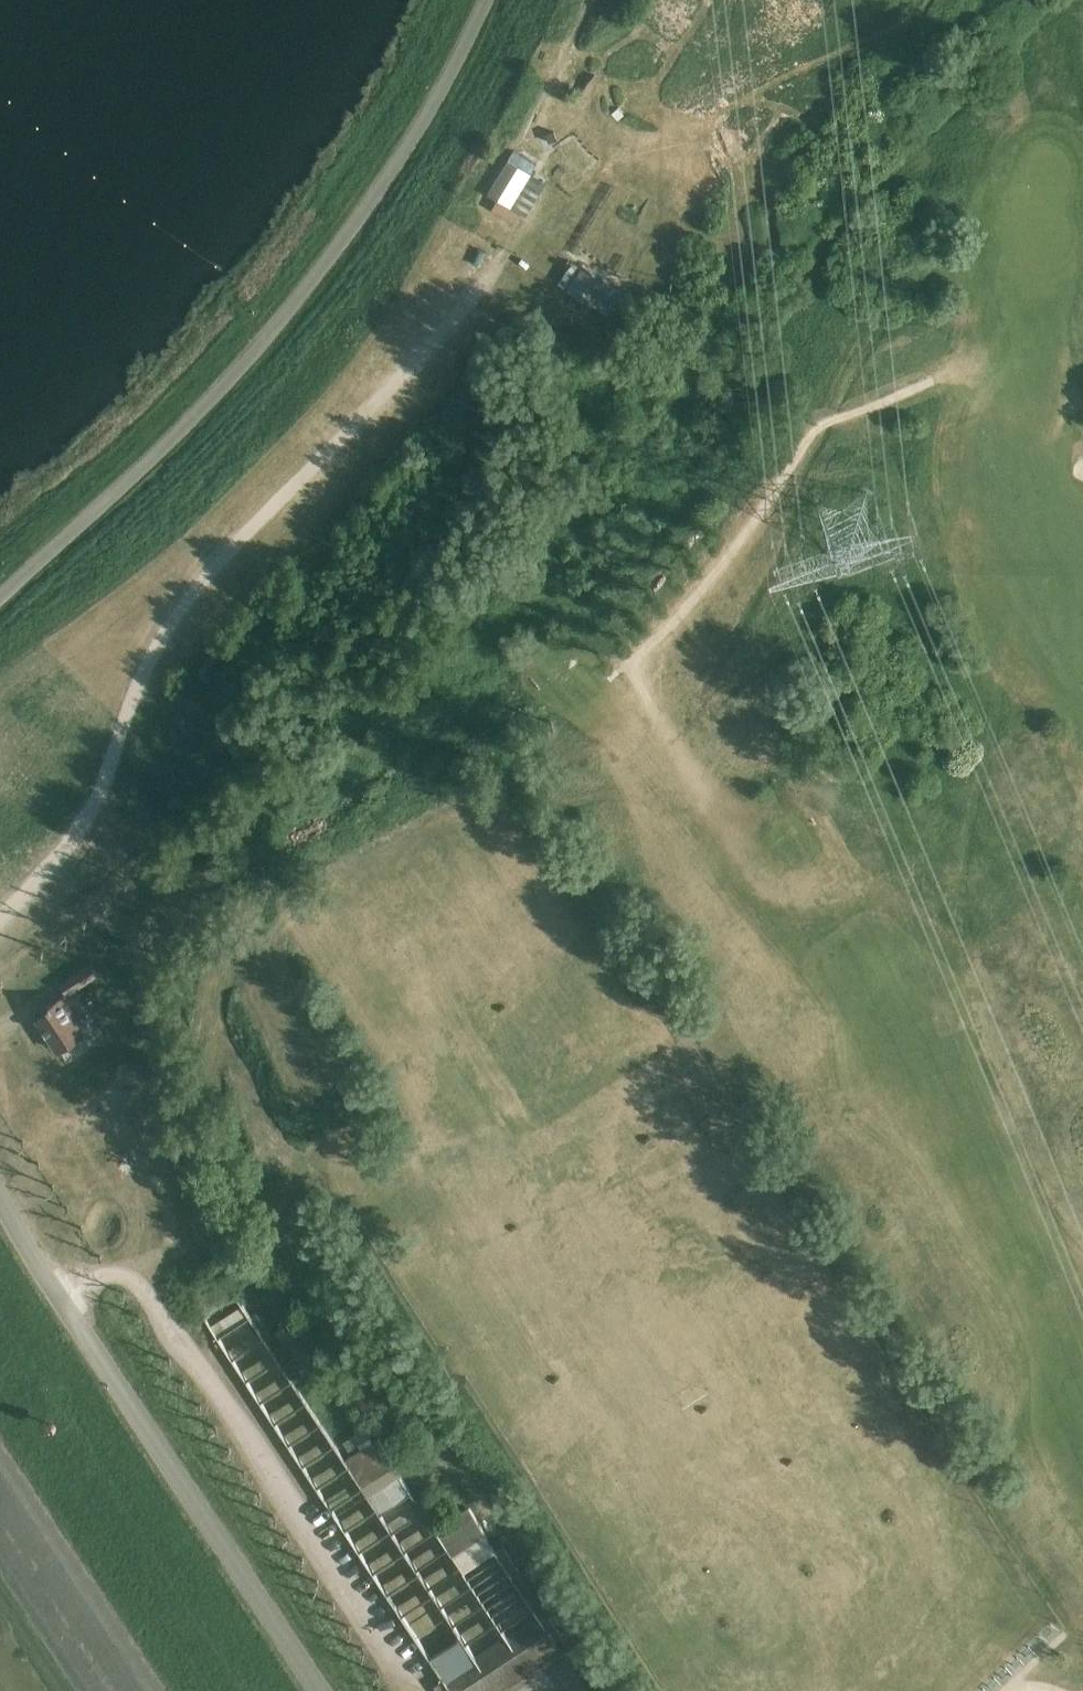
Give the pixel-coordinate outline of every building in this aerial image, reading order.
[(619,107),(612,113),(618,120),(625,114),(619,107)] [(554,131),(546,134),(549,143),(558,140),(554,131)] [(509,160),(489,193),(512,207),(532,174),(509,160)] [(545,230),(556,234),(564,214),(553,210),(545,230)] [(578,268),(565,291),(587,304),(587,303),(601,282),(578,268)] [(68,994),(97,975),(90,964),(60,983),(68,994)] [(58,1050),(83,1034),(73,1020),(77,1018),(63,996),(47,1007),(50,1011),(38,1019),(58,1050)] [(563,1653),(484,1533),(485,1532),(469,1507),(436,1529),(394,1465),(395,1464),(378,1439),(346,1461),(218,1268),(186,1289),(444,1680),(435,1686),(438,1690),(506,1690),(563,1653)] [(555,1664),(573,1690),(588,1690),(566,1657),(555,1664)]
